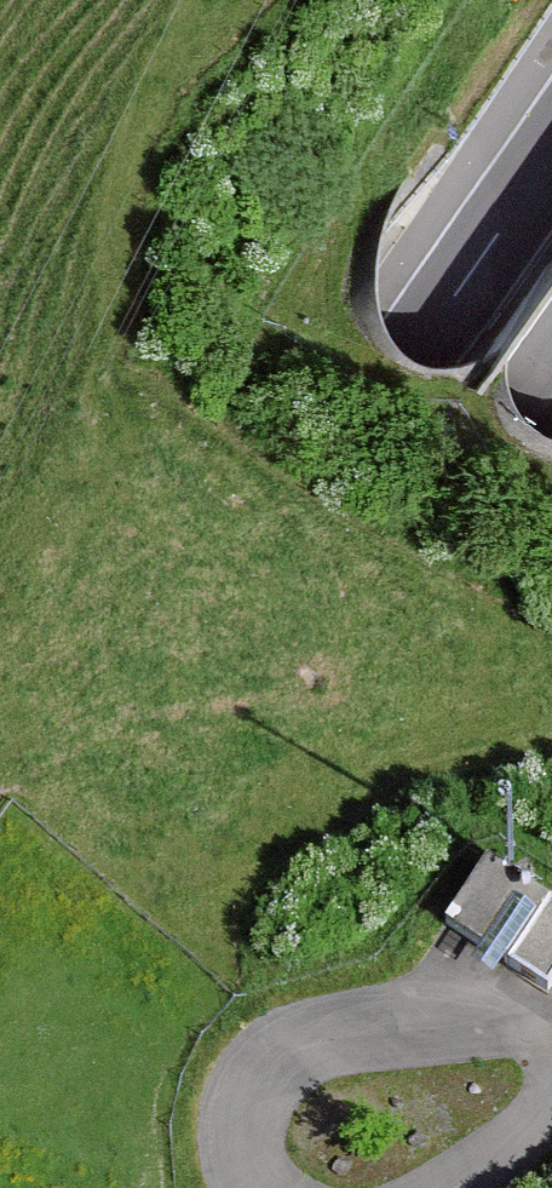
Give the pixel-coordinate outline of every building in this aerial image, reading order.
[(484,860),(443,922),(549,991),(551,986),(551,905),(484,860)]
